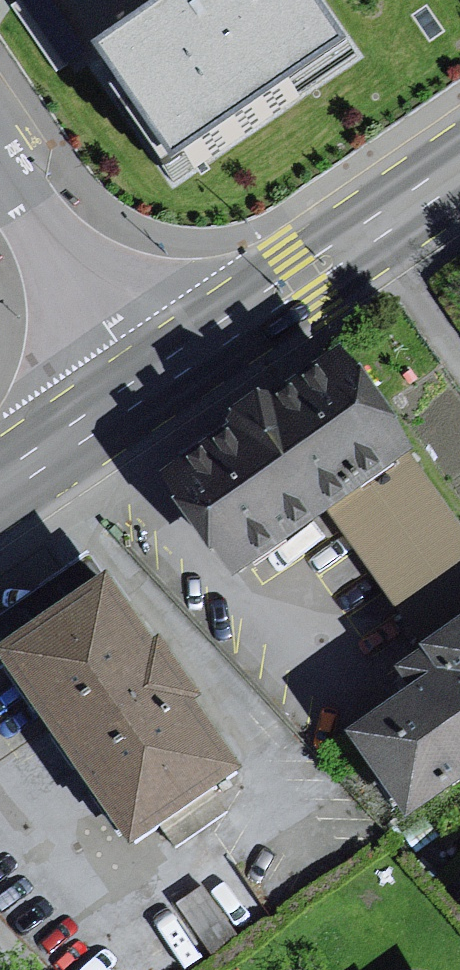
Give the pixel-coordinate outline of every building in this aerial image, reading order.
[(173,179),(355,56),(318,0),(184,0),(93,61),(173,179)] [(385,467),(333,384),(148,499),(199,582),(312,512),(385,467)] [(455,573),(385,467),(312,512),(383,620),(455,573)] [(226,777),(100,596),(5,661),(130,843),(226,777)] [(459,776),(459,612),(376,669),(393,694),(324,742),(384,829),(459,776)] [(203,885),(177,902),(211,952),(237,935),(203,885)] [(153,917),(77,969),(184,969),(189,967),(153,917)]
